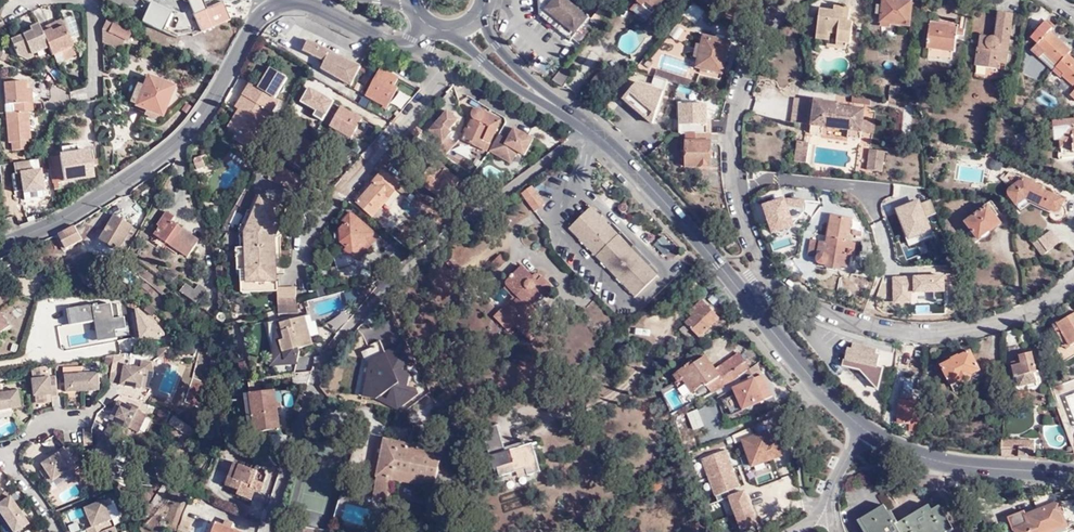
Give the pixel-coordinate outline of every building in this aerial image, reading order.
[(192,13),(206,8),(203,0),(187,0),(192,13)] [(580,48),(598,27),(566,0),(538,0),(539,17),(570,42),(571,40),(580,48)] [(654,17),(667,0),(636,0),(636,1),(639,3),(638,4),(654,17)] [(883,7),(878,7),(877,15),(880,16),(879,25),(881,25),(881,29),(889,30),(890,26),(910,28),(912,3),(909,2),(909,0),(884,0),(883,7)] [(192,13),(199,31),(231,19),(224,1),(206,8),(192,13)] [(163,31),(171,13),(150,2),(141,21),(163,31)] [(827,41),(835,42),(834,49),(851,51),(855,23),(851,22),(852,8),(835,6),(835,10),(819,9),(815,40),(827,41)] [(109,14),(103,26),(125,39),(127,40),(134,28),(109,14)] [(63,24),(61,18),(49,22),(52,28),(63,24)] [(958,27),(930,24),(926,51),(955,54),(957,37),(964,38),(967,19),(963,19),(961,30),(958,30),(958,27)] [(996,44),(982,42),(981,49),(979,49),(976,72),(996,75),(997,69),(1005,70),(1013,20),(1000,19),(996,44)] [(30,54),(48,47),(51,54),(72,46),(65,28),(54,32),(52,28),(49,22),(39,26),(37,21),(30,24),(30,26),(32,29),(22,33),(8,39),(13,51),(26,59),(31,57),(30,54)] [(1044,26),(1051,32),(1053,29),(1046,23),(1044,26)] [(63,24),(52,28),(54,32),(65,28),(63,24)] [(677,39),(683,29),(676,25),(670,34),(677,39)] [(125,39),(103,26),(103,40),(119,49),(125,39)] [(1032,53),(1054,74),(1057,70),(1068,58),(1071,54),(1049,34),(1051,32),(1044,26),(1032,40),(1038,46),(1032,53)] [(312,38),(306,49),(327,60),(323,67),(322,68),(354,84),(364,65),(312,38)] [(705,38),(703,46),(698,45),(695,59),(700,60),(698,69),(702,69),(702,72),(709,73),(709,70),(722,73),(729,43),(705,38)] [(76,53),(72,46),(51,54),(55,62),(76,53)] [(306,49),(303,56),(323,67),(327,60),(306,49)] [(1068,58),(1057,70),(1063,76),(1061,78),(1073,90),(1073,64),(1068,58)] [(396,97),(392,95),(395,90),(401,78),(383,69),(369,94),(391,106),(396,97)] [(562,69),(552,81),(562,88),(571,76),(562,69)] [(143,88),(136,85),(129,102),(136,105),(135,106),(130,104),(129,107),(143,113),(142,114),(153,118),(155,114),(160,116),(172,87),(148,78),(143,88)] [(33,102),(26,102),(24,90),(23,80),(11,81),(5,81),(1,82),(7,141),(8,141),(8,150),(27,148),(26,140),(30,140),(27,110),(34,109),(33,102)] [(655,128),(667,95),(638,82),(625,104),(655,128)] [(319,109),(316,115),(326,119),(337,96),(311,84),(302,101),(319,109)] [(229,130),(236,134),(255,145),(280,102),(250,85),(236,109),(240,111),(229,130)] [(890,86),(889,98),(898,99),(900,87),(890,86)] [(24,90),(26,102),(33,102),(32,89),(24,90)] [(871,104),(872,96),(855,94),(854,94),(852,102),(871,104)] [(772,113),(771,97),(759,98),(760,113),(772,113)] [(682,135),(688,135),(711,135),(711,122),(708,122),(704,122),(704,115),(703,106),(699,106),(699,101),(676,101),(677,119),(681,118),(682,135)] [(845,106),(801,101),(798,124),(811,126),(810,135),(822,137),(823,129),(879,135),(880,123),(869,121),(871,112),(845,109),(845,106)] [(476,112),(477,114),(478,114),(472,127),(469,125),(467,130),(469,131),(467,137),(487,147),(490,140),(494,141),(500,130),(499,130),(504,119),(484,108),(483,106),(481,106),(479,106),(478,107),(477,108),(476,110),(476,112)] [(362,120),(342,109),(331,127),(352,139),(362,120)] [(456,143),(449,137),(453,132),(449,129),(458,119),(447,109),(428,130),(440,140),(433,148),(443,157),(456,143)] [(1045,120),(1044,117),(1044,115),(1042,113),(1040,112),(1038,111),(1036,111),(1034,111),(1032,113),(1030,114),(1029,116),(1028,118),(1029,121),(1029,123),(1031,125),(1033,126),(1035,127),(1037,127),(1039,127),(1041,126),(1043,124),(1044,122),(1045,120)] [(980,124),(968,122),(967,131),(979,133),(980,124)] [(1052,125),(1053,142),(1060,141),(1061,160),(1073,160),(1073,124),(1052,125)] [(511,164),(518,151),(524,155),(534,138),(514,126),(507,137),(500,133),(490,151),(511,164)] [(252,151),(255,145),(236,134),(232,140),(252,151)] [(711,167),(711,135),(688,135),(689,162),(698,162),(698,167),(711,167)] [(61,147),(62,154),(78,152),(77,144),(61,147)] [(812,167),(814,147),(800,146),(798,165),(812,167)] [(267,148),(262,156),(267,159),(272,151),(267,148)] [(92,150),(78,152),(62,154),(50,155),(53,182),(92,176),(91,166),(96,165),(95,160),(93,160),(92,150)] [(871,173),(889,175),(891,157),(874,154),(871,173)] [(203,156),(193,160),(198,170),(207,167),(203,156)] [(30,159),(12,161),(15,191),(44,189),(42,166),(30,167),(30,159)] [(432,167),(420,184),(446,202),(460,183),(445,172),(443,174),(432,167)] [(375,185),(358,203),(384,226),(392,217),(382,208),(399,188),(383,174),(374,183),(375,185)] [(1010,192),(1009,198),(1015,207),(1025,201),(1054,212),(1056,212),(1058,212),(1059,212),(1061,210),(1065,201),(1043,192),(1043,189),(1036,186),(1037,183),(1024,177),(1023,180),(1010,192)] [(545,203),(533,186),(522,194),(534,211),(545,203)] [(275,235),(288,207),(261,194),(254,210),(246,229),(248,280),(277,278),(275,235)] [(778,250),(794,245),(789,229),(793,228),(791,219),(806,214),(800,196),(765,207),(778,250)] [(221,204),(214,202),(212,211),(219,213),(221,204)] [(657,275),(592,206),(569,228),(635,297),(657,275)] [(242,289),(278,288),(277,282),(277,278),(248,280),(246,229),(254,210),(249,208),(240,227),(241,245),(237,245),(239,268),(241,268),(242,289)] [(966,225),(973,233),(980,241),(1001,225),(987,208),(966,225)] [(170,223),(174,218),(166,213),(159,226),(160,227),(155,236),(188,255),(198,239),(170,223)] [(128,252),(129,251),(139,229),(133,226),(135,223),(117,214),(103,239),(128,252)] [(353,214),(345,223),(347,225),(343,230),(343,243),(348,247),(346,249),(355,257),(375,234),(353,214)] [(850,234),(853,220),(831,216),(825,244),(812,242),(809,256),(818,258),(818,259),(818,261),(820,262),(821,264),(823,265),(827,263),(826,267),(840,270),(841,266),(847,267),(849,256),(852,256),(855,245),(852,244),(853,238),(861,240),(862,237),(858,236),(858,235),(857,234),(855,233),(854,234),(854,235),(850,234)] [(77,224),(56,234),(65,250),(85,239),(77,224)] [(1052,229),(1031,241),(1039,255),(1061,242),(1052,229)] [(522,245),(518,230),(509,233),(514,247),(522,245)] [(976,245),(980,241),(973,233),(969,235),(976,245)] [(660,236),(651,245),(663,257),(672,249),(660,236)] [(493,265),(499,272),(508,262),(502,256),(493,265)] [(510,287),(523,301),(513,311),(533,331),(538,326),(528,315),(541,303),(543,303),(545,303),(546,302),(547,300),(547,298),(547,296),(556,288),(547,280),(542,284),(537,278),(527,268),(512,282),(511,283),(510,285),(510,287)] [(29,273),(17,276),(18,284),(31,282),(29,273)] [(296,281),(277,282),(278,288),(279,309),(295,309),(299,308),(299,299),(297,299),(296,281)] [(315,284),(321,302),(333,299),(327,281),(315,284)] [(188,285),(183,292),(199,305),(208,292),(199,285),(195,290),(188,285)] [(689,315),(692,318),(704,306),(701,302),(689,315)] [(103,304),(75,309),(78,324),(104,319),(109,340),(123,338),(122,329),(130,327),(128,318),(120,319),(117,305),(104,307),(103,304)] [(11,319),(0,305),(0,328),(11,319)] [(718,320),(704,306),(692,318),(685,325),(699,339),(718,320)] [(538,326),(533,331),(513,311),(507,316),(529,338),(540,328),(538,326)] [(1053,328),(1066,349),(1073,344),(1073,314),(1053,328)] [(279,319),(268,322),(276,353),(313,343),(305,315),(280,322),(279,319)] [(330,316),(325,324),(330,327),(335,319),(330,316)] [(366,359),(362,398),(401,403),(419,397),(415,386),(407,385),(409,370),(392,368),(413,361),(407,341),(383,349),(381,342),(363,347),(366,359)] [(768,342),(744,357),(749,365),(750,366),(775,350),(768,342)] [(853,350),(848,349),(845,361),(879,368),(882,357),(877,356),(878,350),(854,345),(853,350)] [(171,348),(160,350),(161,359),(173,358),(171,348)] [(1019,349),(1009,351),(1015,379),(1025,377),(1026,380),(1035,379),(1035,376),(1037,375),(1032,355),(1021,357),(1019,349)] [(115,367),(117,353),(109,354),(107,366),(115,367)] [(952,362),(941,367),(954,393),(983,379),(969,353),(961,357),(960,356),(951,361),(952,362)] [(725,380),(749,365),(744,357),(743,355),(718,371),(722,376),(725,380)] [(685,380),(683,381),(684,383),(691,392),(692,393),(707,382),(709,385),(722,376),(707,356),(695,364),(690,367),(688,364),(679,371),(683,378),(685,380)] [(306,358),(304,369),(311,370),(313,359),(306,358)] [(127,367),(126,369),(115,367),(112,384),(124,385),(123,387),(144,390),(147,371),(127,367)] [(765,403),(751,370),(734,381),(737,388),(733,391),(743,413),(765,403)] [(678,382),(683,378),(679,371),(673,375),(678,382)] [(102,375),(68,376),(69,394),(103,392),(102,375)] [(53,378),(35,380),(37,398),(55,396),(55,398),(60,397),(59,383),(54,383),(53,378)] [(191,379),(184,404),(204,408),(211,384),(191,379)] [(687,394),(691,392),(684,383),(681,385),(687,394)] [(0,386),(0,413),(24,408),(21,392),(5,394),(4,385),(0,386)] [(920,392),(909,391),(909,401),(899,401),(898,423),(909,423),(909,421),(919,421),(920,392)] [(276,393),(252,398),(260,436),(283,432),(276,393)] [(122,403),(110,428),(128,437),(140,411),(122,403)] [(699,408),(680,416),(688,433),(692,431),(693,434),(702,430),(701,427),(706,425),(699,408)] [(526,478),(531,477),(539,475),(531,446),(524,448),(523,443),(504,448),(498,427),(483,432),(488,451),(491,450),(494,464),(498,478),(524,471),(526,478)] [(741,439),(752,468),(783,456),(780,449),(784,448),(777,430),(768,433),(766,430),(741,439)] [(384,438),(375,478),(389,481),(390,477),(392,469),(424,476),(422,483),(432,486),(438,457),(433,456),(434,451),(415,448),(415,445),(384,438)] [(1001,439),(1001,457),(1036,458),(1036,440),(1001,439)] [(741,486),(727,450),(701,459),(714,496),(741,486)] [(48,470),(43,473),(52,487),(56,484),(55,482),(73,471),(71,468),(77,464),(69,453),(64,457),(62,454),(45,465),(48,470)] [(233,488),(241,467),(236,464),(227,486),(233,488)] [(263,494),(267,484),(265,484),(256,480),(259,472),(242,465),(241,467),(233,488),(239,490),(237,495),(249,500),(253,490),(256,492),(263,494)] [(392,469),(390,477),(422,483),(424,476),(392,469)] [(386,497),(389,481),(375,478),(371,494),(386,497)] [(759,525),(746,490),(728,496),(742,531),(759,525)] [(1069,530),(1059,505),(1069,501),(1053,491),(1031,500),(1035,509),(1026,512),(1025,509),(1007,517),(1013,531),(1064,531),(1069,530)] [(0,505),(0,513),(13,531),(20,531),(30,526),(11,498),(0,505)] [(116,503),(112,501),(107,503),(113,519),(121,516),(116,503)] [(193,530),(202,507),(188,501),(178,523),(193,530)] [(113,519),(107,503),(106,502),(87,510),(95,528),(89,530),(90,531),(119,531),(117,529),(114,530),(111,522),(114,521),(113,519)] [(931,508),(929,506),(896,525),(894,523),(883,505),(859,519),(867,531),(945,531),(947,531),(955,526),(940,503),(931,508)] [(894,523),(896,525),(929,506),(927,503),(894,523)] [(82,510),(70,515),(73,522),(85,517),(82,510)] [(227,520),(224,525),(230,528),(233,522),(227,520)] [(224,525),(219,523),(215,531),(240,531),(230,528),(224,525)]
